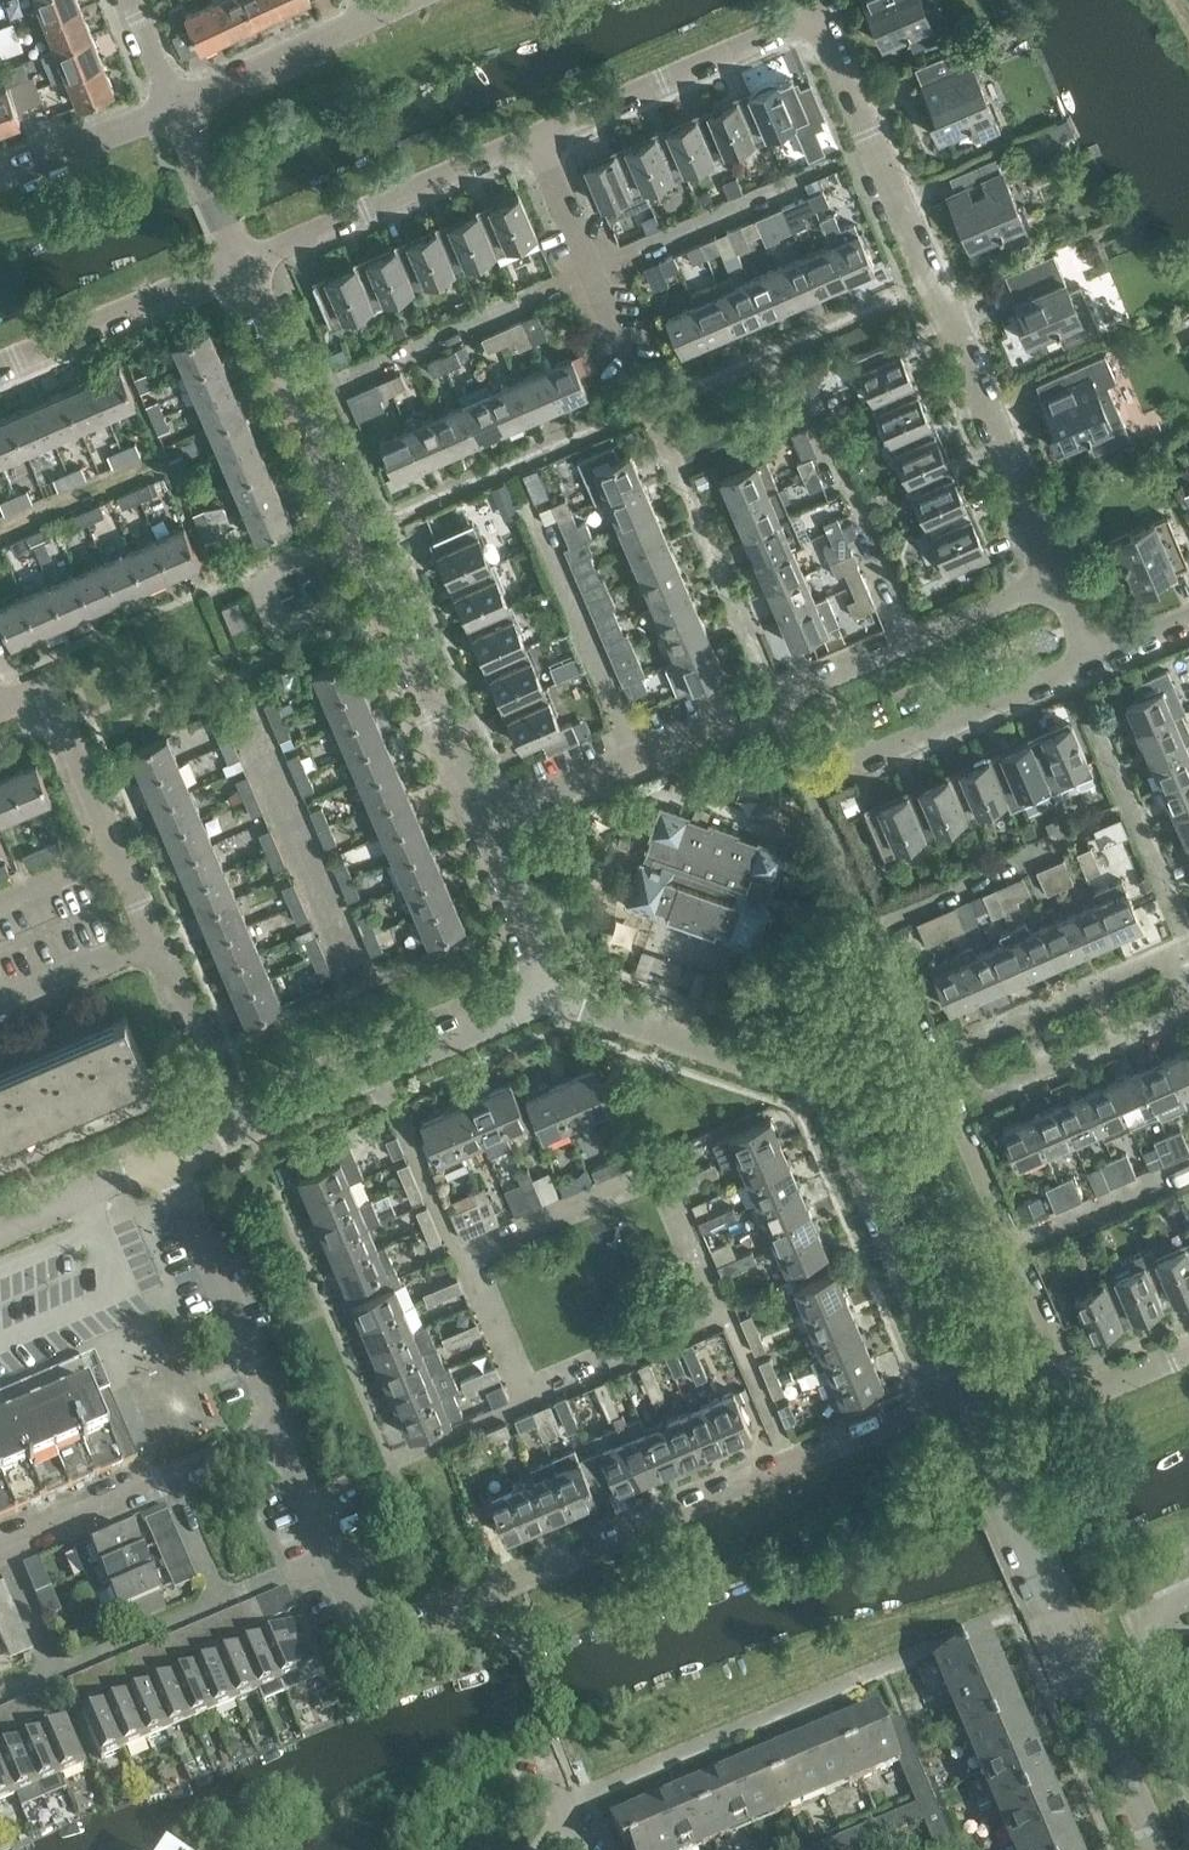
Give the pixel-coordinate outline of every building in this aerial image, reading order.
[(44,21),(80,7),(77,0),(36,0),(44,21)] [(228,35),(212,0),(185,13),(181,4),(168,10),(179,33),(192,27),(201,47),(228,35)] [(228,35),(255,22),(245,0),(213,0),(212,0),(228,35)] [(255,22),(283,9),(278,0),(245,0),(255,22)] [(283,9),(302,0),(278,0),(283,9)] [(883,44),(905,34),(913,50),(938,39),(921,0),(863,0),(883,44)] [(80,7),(44,21),(55,48),(91,34),(80,7)] [(14,25),(1,29),(10,55),(23,50),(14,25)] [(0,30),(0,59),(10,55),(1,29),(0,30)] [(66,76),(102,62),(91,34),(55,48),(66,76)] [(916,67),(939,120),(933,123),(940,138),(969,125),(976,141),(1000,130),(963,46),(916,67)] [(102,62),(66,76),(77,104),(113,90),(102,62)] [(20,81),(29,105),(41,101),(32,76),(20,81)] [(755,92),(749,94),(766,133),(795,121),(810,157),(824,151),(814,129),(823,125),(820,119),(824,117),(811,87),(798,92),(792,79),(780,84),(779,82),(776,83),(772,83),(768,83),(764,84),(761,86),(758,89),(755,92)] [(6,86),(15,110),(29,105),(20,81),(6,86)] [(19,121),(15,110),(6,86),(0,88),(0,129),(19,121)] [(749,94),(709,112),(726,151),(766,133),(749,94)] [(709,112),(668,130),(685,169),(726,151),(709,112)] [(668,130),(627,148),(644,187),(685,169),(668,130)] [(586,165),(585,166),(602,205),(644,187),(627,148),(586,165)] [(956,191),(954,192),(970,228),(964,230),(970,245),(1000,232),(1007,248),(1031,238),(996,158),(950,177),(956,191)] [(809,195),(815,209),(829,203),(823,189),(809,195)] [(710,193),(699,198),(704,209),(715,204),(710,193)] [(477,212),(494,251),(536,233),(519,194),(477,212)] [(782,207),(792,230),(807,224),(804,214),(815,209),(809,195),(782,207)] [(436,230),(453,269),(494,251),(477,212),(436,230)] [(780,238),(769,212),(754,219),(760,232),(765,244),(780,238)] [(835,214),(822,220),(828,233),(832,243),(831,244),(846,279),(874,267),(854,221),(840,227),(835,214)] [(727,230),(736,251),(749,245),(746,238),(760,232),(754,219),(727,230)] [(395,248),(412,287),(453,269),(436,230),(395,248)] [(714,236),(699,242),(705,256),(720,250),(723,257),(736,251),(727,230),(713,236),(714,236)] [(705,256),(699,242),(686,248),(692,262),(705,256)] [(831,244),(803,256),(818,291),(846,279),(831,244)] [(354,265),(371,304),(412,287),(395,248),(354,265)] [(672,254),(658,260),(664,274),(677,269),(672,254)] [(1006,275),(1027,324),(1021,327),(1027,342),(1056,329),(1063,345),(1100,329),(1081,284),(1067,290),(1054,254),(1006,275)] [(803,256),(776,268),(791,303),(818,291),(803,256)] [(371,304),(354,265),(312,283),(329,322),(371,304)] [(776,268),(748,280),(764,315),(791,303),(776,268)] [(730,275),(716,281),(736,327),(764,315),(748,280),(735,286),(730,275)] [(689,293),(688,293),(693,303),(709,339),(736,327),(716,281),(689,293)] [(468,301),(458,305),(461,312),(471,308),(468,301)] [(693,303),(665,316),(680,351),(709,339),(693,303)] [(538,314),(521,321),(531,344),(547,338),(538,314)] [(531,344),(521,321),(494,333),(500,347),(515,341),(518,350),(531,344)] [(401,322),(388,328),(393,339),(406,333),(401,322)] [(186,373),(221,358),(209,330),(174,345),(186,373)] [(500,347),(494,333),(481,338),(487,352),(500,347)] [(910,379),(893,339),(854,356),(871,396),(910,379)] [(446,371),(461,365),(456,349),(440,356),(446,371)] [(1035,385),(1056,432),(1051,434),(1057,449),(1087,436),(1094,452),(1130,436),(1108,386),(1118,382),(1105,354),(1035,385)] [(446,371),(440,356),(427,362),(433,376),(446,371)] [(542,368),(557,404),(585,392),(570,356),(542,368)] [(221,358),(186,373),(197,400),(233,385),(221,358)] [(92,380),(106,414),(134,402),(120,368),(92,380)] [(515,380),(530,415),(557,404),(542,368),(515,380)] [(141,391),(153,386),(147,372),(135,377),(141,391)] [(392,394),(407,387),(402,373),(386,380),(392,394)] [(813,373),(799,378),(806,394),(820,389),(813,373)] [(910,379),(871,396),(889,438),(929,422),(910,379)] [(106,414),(92,380),(64,392),(79,426),(106,414)] [(392,394),(386,380),(359,391),(369,414),(385,407),(381,399),(392,394)] [(488,392),(503,427),(530,415),(515,380),(488,392)] [(457,396),(461,404),(476,439),(503,427),(488,392),(484,384),(457,396)] [(233,385),(197,400),(209,427),(245,412),(233,385)] [(37,404),(52,437),(79,426),(64,392),(37,404)] [(401,396),(395,398),(400,408),(405,405),(401,396)] [(158,397),(145,402),(153,419),(165,414),(158,397)] [(10,415),(24,449),(52,437),(37,404),(10,415)] [(434,415),(449,451),(476,439),(461,404),(434,415)] [(245,412),(209,427),(221,454),(256,439),(245,412)] [(165,414),(153,419),(159,435),(171,429),(165,414)] [(24,449),(10,415),(0,419),(0,460),(24,449)] [(407,427),(422,463),(449,451),(434,415),(421,421),(419,416),(406,422),(408,427),(407,427)] [(907,479),(946,462),(929,422),(889,438),(907,479)] [(422,463),(407,427),(379,439),(394,475),(422,463)] [(797,432),(793,434),(798,445),(811,440),(806,429),(797,432)] [(256,439),(221,454),(232,481),(268,466),(256,439)] [(121,449),(126,461),(141,456),(136,443),(121,449)] [(613,444),(577,459),(594,501),(606,496),(641,481),(629,452),(618,457),(613,444)] [(121,449),(107,455),(112,467),(126,461),(121,449)] [(187,469),(182,456),(169,461),(175,474),(187,469)] [(803,477),(817,471),(811,457),(797,463),(803,477)] [(766,459),(719,480),(731,508),(778,487),(766,459)] [(924,519),(964,502),(946,462),(907,479),(924,519)] [(72,485),(87,479),(82,466),(67,473),(72,485)] [(268,466),(232,481),(244,508),(280,493),(268,466)] [(187,469),(175,474),(182,489),(194,484),(187,469)] [(707,471),(696,475),(701,487),(712,482),(707,471)] [(803,477),(810,492),(823,486),(817,471),(803,477)] [(72,485),(67,473),(53,479),(58,491),(72,485)] [(544,477),(530,483),(534,493),(536,497),(547,493),(550,492),(544,477)] [(506,481),(492,487),(498,503),(513,496),(506,481)] [(641,481),(606,496),(617,523),(653,508),(641,481)] [(141,500),(158,492),(154,482),(136,490),(141,500)] [(778,487),(731,508),(742,535),(790,515),(785,503),(779,489),(778,487)] [(791,500),(785,487),(779,489),(785,503),(791,500)] [(141,500),(136,490),(118,497),(122,509),(141,500)] [(13,497),(17,508),(32,502),(28,491),(13,497)] [(882,491),(866,499),(870,510),(887,502),(882,491)] [(280,493),(244,508),(256,536),(292,521),(280,493)] [(0,502),(0,504),(4,514),(17,508),(13,497),(0,502)] [(566,499),(551,505),(556,517),(571,510),(566,499)] [(987,558),(964,502),(924,519),(948,575),(987,558)] [(87,523),(105,515),(100,505),(83,512),(87,523)] [(653,508),(617,523),(629,550),(664,535),(653,508)] [(210,523),(206,510),(193,515),(198,528),(210,523)] [(571,510),(556,517),(568,544),(591,534),(586,522),(578,526),(571,510)] [(87,523),(83,512),(64,521),(69,531),(87,523)] [(790,515),(742,535),(754,562),(791,546),(792,547),(802,543),(801,542),(790,515)] [(837,516),(822,522),(826,531),(840,525),(837,516)] [(1098,546),(1109,571),(1125,564),(1137,593),(1153,586),(1151,581),(1187,565),(1166,516),(1098,546)] [(450,580),(489,563),(471,521),(432,538),(450,580)] [(210,523),(198,528),(203,544),(216,539),(210,523)] [(157,537),(172,573),(200,561),(184,525),(157,537)] [(832,545),(823,548),(829,562),(852,552),(840,525),(826,531),(832,545)] [(34,546),(51,539),(46,528),(29,535),(34,546)] [(575,574),(594,565),(590,555),(593,554),(588,541),(592,539),(591,534),(568,544),(569,547),(564,549),(575,574)] [(34,546),(29,535),(14,541),(18,552),(34,546)] [(664,535),(629,550),(640,578),(676,563),(664,535)] [(130,549),(145,584),(172,573),(157,537),(130,549)] [(791,546),(754,562),(766,589),(803,573),(792,547),(791,546)] [(103,560),(118,596),(145,584),(130,549),(103,560)] [(852,552),(829,562),(836,577),(845,574),(849,585),(864,579),(852,552)] [(118,596),(103,560),(76,572),(92,607),(118,596)] [(489,563),(450,580),(467,621),(506,604),(489,563)] [(676,563),(640,578),(652,605),(688,590),(687,590),(676,563)] [(575,574),(586,600),(609,591),(604,579),(601,580),(594,565),(575,574)] [(979,568),(986,583),(994,579),(988,565),(979,568)] [(50,583),(65,619),(92,607),(76,572),(50,583)] [(803,573),(766,589),(777,616),(815,600),(803,573)] [(855,599),(847,602),(853,617),(877,608),(864,579),(849,585),(855,599)] [(23,595),(38,630),(65,619),(50,583),(23,595)] [(688,590),(652,605),(663,632),(699,617),(688,590)] [(609,591),(586,600),(598,627),(618,619),(614,610),(616,608),(609,591)] [(23,595),(0,605),(0,618),(10,642),(38,630),(23,595)] [(815,600),(777,616),(789,644),(827,628),(821,615),(833,609),(827,595),(815,600)] [(224,607),(234,630),(249,624),(239,601),(224,607)] [(506,604),(467,621),(485,662),(524,645),(506,604)] [(699,617),(663,632),(675,659),(710,644),(699,617)] [(618,619),(598,627),(609,654),(632,645),(627,633),(624,635),(618,619)] [(675,661),(666,665),(678,692),(687,689),(687,688),(723,672),(710,644),(675,659),(675,661)] [(524,645),(485,662),(502,703),(541,686),(524,645)] [(641,674),(642,677),(645,676),(632,645),(609,654),(622,685),(627,683),(626,680),(641,674)] [(316,670),(327,698),(363,683),(352,655),(316,670)] [(1141,697),(1126,703),(1138,731),(1173,716),(1185,711),(1167,669),(1135,683),(1141,697)] [(648,691),(642,677),(641,674),(626,680),(627,683),(633,696),(648,691)] [(363,683),(327,698),(338,725),(375,710),(363,683)] [(502,703),(519,744),(539,736),(545,749),(570,738),(565,725),(559,728),(541,686),(502,703)] [(276,700),(265,705),(269,714),(272,721),(283,717),(276,700)] [(375,710),(338,725),(350,752),(386,736),(375,710)] [(1173,716),(1138,731),(1150,758),(1185,743),(1173,716)] [(283,717),(272,721),(280,741),(291,736),(283,717)] [(221,745),(232,740),(224,722),(213,727),(221,745)] [(1070,722),(1028,740),(1045,780),(1050,791),(1062,786),(1092,773),(1087,762),(1070,722)] [(144,777),(181,761),(170,734),(133,749),(144,777)] [(386,736),(350,752),(361,778),(397,763),(386,736)] [(221,745),(232,772),(243,768),(232,740),(221,745)] [(1028,740),(988,757),(1005,797),(1011,809),(1050,791),(1045,780),(1028,740)] [(1150,758),(1161,785),(1188,773),(1188,753),(1185,743),(1150,758)] [(306,770),(299,756),(288,760),(295,775),(306,770)] [(988,757),(947,775),(964,815),(1005,797),(988,757)] [(9,773),(24,809),(52,797),(36,761),(9,773)] [(181,761),(144,777),(156,804),(192,788),(181,761)] [(397,763),(361,778),(372,805),(408,790),(397,763)] [(306,770),(295,775),(303,794),(314,789),(306,770)] [(24,809),(9,773),(0,777),(0,820),(24,809)] [(1161,785),(1173,812),(1188,805),(1188,773),(1161,785)] [(907,792),(906,793),(924,832),(964,815),(947,775),(907,792)] [(244,798),(255,793),(248,776),(236,780),(239,787),(241,791),(244,798)] [(233,803),(244,798),(241,791),(239,787),(229,795),(233,803)] [(192,788),(156,804),(167,830),(204,815),(192,788)] [(408,790),(372,805),(383,832),(420,817),(408,790)] [(244,798),(252,816),(263,812),(255,793),(244,798)] [(856,793),(843,799),(849,813),(862,807),(856,793)] [(906,793),(865,810),(882,850),(924,832),(906,793)] [(755,947),(770,904),(768,903),(775,882),(778,883),(789,849),(759,838),(758,841),(739,834),(740,832),(709,821),(709,823),(690,817),(691,814),(660,803),(648,837),(651,838),(643,859),(641,858),(625,902),(657,913),(659,906),(668,910),(666,914),(715,931),(717,927),(725,930),(723,936),(755,947)] [(1173,812),(1185,839),(1188,837),(1188,805),(1173,812)] [(328,824),(322,807),(310,811),(317,828),(328,824)] [(204,815),(167,830),(178,857),(215,841),(204,815)] [(420,817),(383,832),(395,859),(431,843),(420,817)] [(1031,822),(1018,828),(1023,838),(1035,833),(1031,822)] [(328,824),(317,828),(326,848),(336,844),(328,824)] [(267,851),(278,846),(270,830),(259,834),(267,851)] [(617,844),(628,848),(633,837),(621,833),(617,844)] [(58,840),(41,847),(45,857),(62,850),(58,840)] [(215,841),(178,857),(189,884),(226,868),(215,841)] [(431,843),(395,859),(406,886),(442,870),(431,843)] [(267,851),(274,869),(286,865),(278,846),(267,851)] [(41,847),(23,855),(27,865),(45,857),(41,847)] [(1101,872),(1091,847),(1076,853),(1087,878),(1101,872)] [(352,877),(344,859),(333,865),(340,882),(352,877)] [(1051,865),(1061,888),(1073,883),(1064,860),(1051,865)] [(10,874),(6,863),(0,865),(0,878),(10,874)] [(1051,865),(1036,872),(1047,894),(1061,888),(1051,865)] [(201,910),(237,895),(226,868),(189,884),(201,910)] [(442,870),(406,886),(417,912),(453,897),(442,870)] [(352,877),(340,882),(348,900),(360,896),(352,877)] [(1099,899),(1114,935),(1142,923),(1123,877),(1095,889),(1099,899)] [(289,904),(301,900),(294,883),(282,887),(289,904)] [(997,888),(1007,912),(1019,906),(1010,883),(997,888)] [(997,888),(982,894),(992,917),(1007,912),(997,888)] [(786,904),(797,908),(801,897),(790,892),(786,904)] [(212,937),(249,922),(237,895),(201,910),(212,937)] [(453,897),(417,912),(429,940),(465,925),(453,897)] [(1071,911),(1087,947),(1114,935),(1099,899),(1071,911)] [(289,904),(297,923),(308,919),(301,900),(289,904)] [(942,912),(952,935),(965,930),(955,906),(942,912)] [(1044,923),(1060,959),(1087,947),(1071,911),(1044,923)] [(942,912),(917,923),(927,946),(952,935),(942,912)] [(374,930),(368,914),(356,919),(363,935),(374,930)] [(1013,926),(1032,970),(1060,959),(1044,923),(1029,929),(1026,921),(1013,926)] [(260,948),(249,922),(212,937),(223,964),(260,948)] [(990,946),(1005,982),(1032,970),(1013,926),(1000,932),(1004,940),(990,946)] [(374,930),(363,935),(371,954),(382,950),(374,930)] [(311,958),(322,953),(315,937),(304,941),(311,958)] [(959,950),(978,994),(1005,982),(990,946),(975,953),(971,945),(959,950)] [(260,948),(223,964),(235,990),(271,975),(260,948)] [(978,994),(959,950),(931,962),(950,1006),(978,994)] [(311,958),(319,977),(330,972),(322,953),(311,958)] [(271,975),(235,990),(246,1018),(283,1002),(271,975)] [(125,1014),(114,1019),(114,1020),(111,1021),(114,1027),(0,1077),(0,1129),(1,1128),(4,1134),(22,1126),(20,1121),(38,1113),(40,1118),(58,1110),(56,1105),(73,1097),(76,1103),(94,1095),(92,1089),(109,1082),(112,1087),(130,1079),(128,1074),(145,1066),(148,1071),(150,1071),(125,1014)] [(1180,1092),(1188,1089),(1188,1046),(1165,1057),(1180,1092)] [(1165,1057),(1138,1068),(1153,1104),(1180,1092),(1165,1057)] [(570,1074),(588,1117),(611,1107),(593,1065),(570,1074)] [(1111,1080),(1130,1125),(1157,1113),(1153,1104),(1138,1068),(1111,1080)] [(548,1084),(566,1126),(588,1117),(570,1074),(548,1084)] [(487,1089),(504,1130),(527,1120),(509,1079),(487,1089)] [(1111,1080),(1083,1092),(1099,1128),(1103,1137),(1130,1125),(1111,1080)] [(566,1126),(548,1084),(526,1093),(544,1135),(566,1126)] [(482,1140),(489,1156),(511,1146),(504,1130),(487,1089),(465,1098),(482,1140)] [(1099,1128),(1083,1092),(1057,1103),(1072,1140),(1099,1128)] [(482,1140),(465,1098),(443,1107),(461,1149),(462,1148),(482,1140)] [(1029,1115),(1045,1152),(1072,1140),(1057,1103),(1029,1115)] [(442,1169),(467,1159),(462,1148),(461,1149),(443,1107),(420,1117),(442,1169)] [(1017,1164),(1045,1152),(1029,1115),(1001,1128),(1017,1164)] [(729,1137),(714,1143),(724,1166),(738,1160),(781,1142),(772,1119),(729,1137)] [(1188,1155),(1188,1147),(1181,1130),(1167,1136),(1177,1160),(1188,1155)] [(384,1139),(391,1155),(401,1150),(394,1134),(384,1139)] [(1177,1160),(1167,1136),(1154,1141),(1164,1166),(1177,1160)] [(781,1142),(738,1160),(748,1182),(791,1163),(781,1142)] [(316,1168),(298,1176),(307,1198),(350,1180),(363,1174),(350,1143),(312,1159),(316,1168)] [(1123,1183),(1137,1177),(1127,1154),(1113,1160),(1123,1183)] [(612,1174),(630,1167),(626,1156),(608,1163),(612,1174)] [(1123,1183),(1113,1160),(1099,1165),(1110,1188),(1123,1183)] [(415,1178),(408,1163),(398,1168),(404,1183),(415,1178)] [(612,1174),(608,1163),(591,1170),(596,1181),(612,1174)] [(791,1163),(748,1182),(757,1203),(800,1185),(791,1163)] [(702,1182),(719,1174),(715,1164),(697,1171),(702,1182)] [(534,1184),(543,1204),(558,1197),(548,1172),(532,1179),(528,1170),(517,1174),(521,1182),(523,1189),(534,1184)] [(702,1182),(697,1171),(680,1178),(684,1190),(702,1182)] [(582,1186),(576,1174),(559,1181),(564,1193),(582,1186)] [(1069,1206),(1083,1201),(1073,1177),(1059,1183),(1069,1206)] [(415,1178),(404,1183),(412,1202),(423,1198),(415,1178)] [(350,1180),(307,1198),(317,1220),(359,1202),(350,1180)] [(504,1190),(514,1214),(515,1216),(543,1204),(534,1184),(523,1189),(521,1182),(504,1190)] [(1069,1206),(1059,1183),(1045,1188),(1055,1212),(1069,1206)] [(800,1185),(757,1203),(766,1225),(809,1207),(800,1185)] [(479,1208),(491,1203),(484,1188),(473,1192),(476,1201),(479,1208)] [(1176,1192),(1165,1197),(1168,1204),(1174,1206),(1181,1204),(1176,1192)] [(1040,1196),(1017,1205),(1022,1220),(1045,1211),(1040,1196)] [(359,1202),(317,1220),(326,1242),(368,1224),(380,1219),(370,1197),(359,1202)] [(499,1223),(491,1203),(479,1208),(476,1201),(450,1212),(462,1239),(499,1223)] [(433,1222),(427,1207),(416,1212),(422,1226),(433,1222)] [(721,1226),(738,1219),(733,1207),(716,1215),(721,1226)] [(809,1207),(766,1225),(776,1247),(818,1228),(809,1207)] [(721,1226),(716,1215),(698,1222),(702,1233),(721,1226)] [(433,1222),(422,1226),(430,1246),(442,1242),(433,1222)] [(368,1224),(326,1242),(335,1263),(377,1245),(368,1224)] [(818,1228),(776,1247),(785,1269),(828,1251),(819,1228),(818,1228)] [(1092,1228),(1078,1234),(1081,1243),(1089,1246),(1098,1242),(1092,1228)] [(377,1245),(335,1263),(345,1287),(347,1286),(350,1293),(398,1274),(385,1244),(378,1247),(377,1245)] [(1173,1298),(1188,1291),(1188,1244),(1155,1258),(1173,1298)] [(740,1270),(757,1263),(752,1251),(735,1258),(740,1270)] [(740,1270),(735,1258),(717,1266),(722,1278),(740,1270)] [(1155,1258),(1114,1276),(1132,1316),(1173,1298),(1155,1258)] [(837,1271),(793,1289),(803,1312),(846,1293),(837,1271)] [(398,1274),(350,1293),(354,1301),(352,1302),(361,1325),(404,1307),(395,1285),(402,1282),(398,1274)] [(1132,1316),(1114,1276),(1073,1294),(1090,1334),(1132,1316)] [(459,1279),(440,1287),(445,1298),(462,1291),(459,1279)] [(445,1298),(440,1287),(423,1294),(427,1305),(445,1298)] [(846,1293),(803,1312),(813,1334),(856,1315),(846,1294),(846,1293)] [(404,1307),(361,1325),(371,1347),(413,1329),(404,1307)] [(747,1337),(758,1332),(751,1314),(740,1319),(747,1337)] [(856,1315),(813,1334),(822,1356),(865,1337),(856,1315)] [(413,1329),(371,1347),(380,1368),(380,1369),(436,1345),(426,1323),(413,1329)] [(477,1323),(459,1330),(464,1342),(481,1334),(477,1323)] [(464,1342),(459,1330),(442,1337),(447,1349),(464,1342)] [(747,1337),(754,1354),(766,1349),(758,1332),(747,1337)] [(822,1356),(810,1361),(814,1371),(826,1366),(831,1378),(874,1359),(865,1337),(822,1356)] [(699,1358),(693,1343),(681,1348),(688,1363),(699,1358)] [(436,1345),(380,1369),(389,1390),(444,1366),(436,1346),(436,1345)] [(673,1376),(685,1371),(676,1350),(664,1355),(673,1376)] [(673,1376),(664,1355),(654,1359),(663,1381),(673,1376)] [(699,1358),(688,1363),(696,1382),(708,1378),(699,1358)] [(766,1380),(777,1375),(770,1358),(759,1363),(766,1380)] [(831,1378),(817,1384),(822,1394),(836,1388),(841,1400),(884,1382),(875,1359),(874,1359),(831,1378)] [(138,1458),(109,1391),(95,1397),(80,1362),(0,1398),(0,1518),(138,1458)] [(644,1382),(655,1377),(649,1362),(637,1366),(644,1382)] [(444,1366),(389,1390),(398,1412),(441,1394),(442,1396),(454,1391),(459,1390),(454,1378),(444,1382),(440,1371),(446,1369),(444,1366)] [(496,1367),(478,1374),(482,1385),(500,1378),(496,1367)] [(789,1370),(778,1375),(782,1383),(793,1378),(789,1370)] [(482,1385),(478,1374),(460,1382),(465,1392),(482,1385)] [(784,1393),(777,1375),(766,1380),(773,1398),(784,1393)] [(644,1382),(653,1402),(663,1397),(655,1377),(644,1382)] [(600,1401),(611,1397),(605,1381),(594,1386),(600,1401)] [(749,1396),(745,1387),(736,1391),(740,1400),(749,1396)] [(732,1390),(709,1400),(727,1443),(750,1433),(732,1390)] [(441,1394),(398,1412),(408,1434),(450,1416),(451,1417),(463,1412),(454,1391),(442,1396),(441,1394)] [(600,1401),(608,1420),(619,1415),(611,1397),(600,1401)] [(709,1400),(687,1409),(705,1452),(727,1443),(709,1400)] [(796,1421),(789,1403),(778,1407),(785,1425),(796,1421)] [(537,1424),(543,1439),(560,1432),(549,1405),(531,1413),(537,1424)] [(687,1409),(666,1419),(684,1462),(705,1452),(687,1409)] [(537,1424),(531,1413),(514,1420),(519,1431),(537,1424)] [(623,1413),(613,1418),(617,1427),(640,1480),(662,1471),(644,1428),(639,1418),(627,1423),(623,1413)] [(644,1428),(662,1471),(684,1462),(666,1419),(644,1428)] [(487,1431),(492,1442),(510,1434),(506,1423),(487,1431)] [(601,1449),(589,1453),(606,1491),(617,1486),(618,1490),(640,1480),(617,1427),(608,1431),(612,1442),(600,1447),(601,1449)] [(471,1438),(476,1449),(492,1442),(487,1431),(471,1438)] [(574,1448),(552,1458),(552,1459),(556,1467),(574,1509),(596,1499),(594,1496),(606,1491),(589,1453),(578,1458),(574,1448)] [(552,1459),(530,1468),(534,1476),(553,1519),(574,1509),(556,1467),(552,1459)] [(532,1477),(512,1486),(531,1529),(537,1526),(553,1519),(534,1476),(532,1477)] [(512,1486),(489,1495),(502,1525),(508,1539),(531,1529),(512,1486)] [(166,1516),(162,1506),(141,1515),(146,1525),(149,1533),(170,1524),(166,1516)] [(132,1529),(74,1552),(84,1575),(141,1551),(132,1529)] [(141,1551),(84,1575),(93,1597),(109,1591),(150,1574),(142,1552),(141,1551)] [(189,1568),(183,1554),(172,1558),(179,1573),(189,1568)] [(179,1573),(172,1558),(162,1562),(168,1577),(179,1573)] [(150,1574),(109,1591),(125,1630),(166,1613),(150,1574)] [(51,1589),(37,1595),(41,1604),(55,1598),(51,1589)] [(258,1613),(254,1603),(239,1609),(244,1619),(258,1613)] [(258,1613),(244,1619),(249,1631),(263,1625),(258,1613)] [(214,1632),(209,1621),(194,1628),(199,1638),(214,1632)] [(8,1627),(15,1641),(25,1637),(19,1622),(8,1627)] [(325,1676),(303,1623),(260,1642),(279,1684),(282,1682),(286,1693),(325,1676)] [(0,1630),(0,1636),(4,1646),(15,1641),(8,1627),(0,1630)] [(214,1632),(199,1638),(204,1650),(219,1644),(214,1632)] [(169,1651),(165,1641),(150,1647),(154,1657),(169,1651)] [(279,1684),(260,1642),(238,1651),(256,1693),(279,1684)] [(963,1654),(936,1666),(941,1679),(947,1676),(960,1704),(1008,1683),(993,1647),(966,1659),(963,1654)] [(169,1651),(154,1657),(159,1669),(174,1663),(169,1651)] [(216,1661),(234,1703),(256,1693),(238,1651),(216,1661)] [(124,1670),(120,1660),(105,1666),(110,1676),(124,1670)] [(216,1661),(201,1667),(194,1670),(212,1712),(234,1703),(216,1661)] [(124,1670),(110,1676),(115,1688),(129,1682),(124,1670)] [(171,1680),(189,1722),(212,1712),(194,1670),(171,1680)] [(75,1679),(67,1683),(76,1705),(85,1701),(75,1679)] [(149,1689),(168,1731),(189,1722),(171,1680),(149,1689)] [(1008,1683),(960,1704),(967,1721),(960,1724),(968,1743),(1024,1719),(1008,1683)] [(127,1699),(145,1741),(168,1731),(149,1689),(127,1699)] [(329,1691),(316,1697),(322,1713),(335,1707),(329,1691)] [(17,1704),(21,1714),(36,1708),(31,1697),(17,1704)] [(127,1699),(106,1708),(105,1708),(123,1750),(145,1741),(127,1699)] [(36,1708),(21,1714),(26,1725),(40,1718),(36,1708)] [(123,1750),(105,1708),(82,1718),(100,1760),(123,1750)] [(839,1727),(863,1782),(875,1777),(873,1772),(898,1761),(897,1758),(893,1748),(889,1739),(885,1729),(877,1711),(839,1727)] [(289,1713),(278,1717),(284,1733),(295,1728),(289,1713)] [(990,1776),(1039,1755),(1024,1719),(968,1743),(974,1756),(981,1754),(990,1776)] [(885,1729),(889,1739),(905,1732),(901,1723),(885,1729)] [(62,1726),(39,1736),(57,1778),(80,1768),(62,1726)] [(802,1742),(824,1793),(846,1783),(848,1788),(863,1782),(839,1727),(802,1742)] [(889,1739),(893,1748),(909,1742),(905,1732),(889,1739)] [(39,1736),(17,1746),(35,1787),(57,1778),(39,1736)] [(236,1739),(230,1742),(234,1752),(240,1749),(236,1739)] [(765,1758),(789,1813),(803,1808),(801,1803),(824,1793),(802,1742),(765,1758)] [(893,1748),(897,1758),(913,1751),(909,1742),(893,1748)] [(0,1753),(0,1766),(13,1797),(35,1787),(17,1746),(0,1753)] [(184,1768),(194,1764),(189,1750),(179,1755),(184,1768)] [(897,1758),(898,1761),(901,1767),(917,1760),(913,1751),(897,1758)] [(999,1814),(1054,1790),(1039,1755),(990,1776),(998,1795),(992,1798),(999,1814)] [(728,1773),(750,1824),(773,1815),(775,1819),(789,1813),(765,1758),(728,1773)] [(905,1776),(920,1770),(917,1760),(901,1767),(905,1776)] [(13,1797),(0,1766),(0,1803),(13,1797)] [(909,1786),(924,1779),(920,1770),(905,1776),(909,1786)] [(691,1789),(716,1844),(729,1839),(727,1834),(750,1824),(728,1773),(691,1789)] [(912,1795),(928,1789),(924,1779),(909,1786),(912,1795)] [(700,1845),(702,1849),(716,1844),(691,1789),(654,1804),(674,1849),(690,1849),(700,1845)] [(916,1805),(932,1798),(928,1789),(912,1795),(916,1805)] [(1021,1847),(1070,1826),(1054,1790),(999,1814),(1004,1825),(1010,1822),(1021,1847)] [(917,1807),(920,1814),(936,1808),(932,1798),(916,1805),(917,1807)] [(989,1799),(978,1804),(983,1815),(994,1810),(989,1799)] [(654,1804),(611,1822),(623,1849),(624,1849),(629,1848),(630,1849),(674,1849),(654,1804)] [(908,1811),(915,1829),(925,1825),(924,1824),(920,1814),(917,1807),(908,1811)] [(920,1814),(924,1824),(940,1817),(936,1808),(920,1814)] [(898,1815),(906,1833),(915,1829),(908,1811),(898,1815)] [(889,1819),(896,1837),(906,1833),(898,1815),(889,1819)] [(924,1824),(925,1825),(928,1833),(944,1827),(940,1817),(924,1824)] [(879,1823),(887,1841),(896,1837),(889,1819),(879,1823)] [(870,1827),(877,1845),(887,1841),(879,1823),(870,1827)] [(1070,1826),(1021,1847),(1022,1849),(1080,1849),(1070,1826)] [(860,1831),(868,1849),(877,1845),(870,1827),(860,1831)] [(932,1842),(948,1836),(944,1827),(928,1833),(932,1842)] [(857,1849),(865,1849),(868,1849),(860,1831),(851,1835),(857,1849)] [(851,1835),(841,1839),(846,1849),(857,1849),(851,1835)] [(948,1836),(932,1842),(935,1849),(941,1849),(951,1845),(948,1836)] [(841,1839),(832,1843),(835,1849),(846,1849),(841,1839)]
